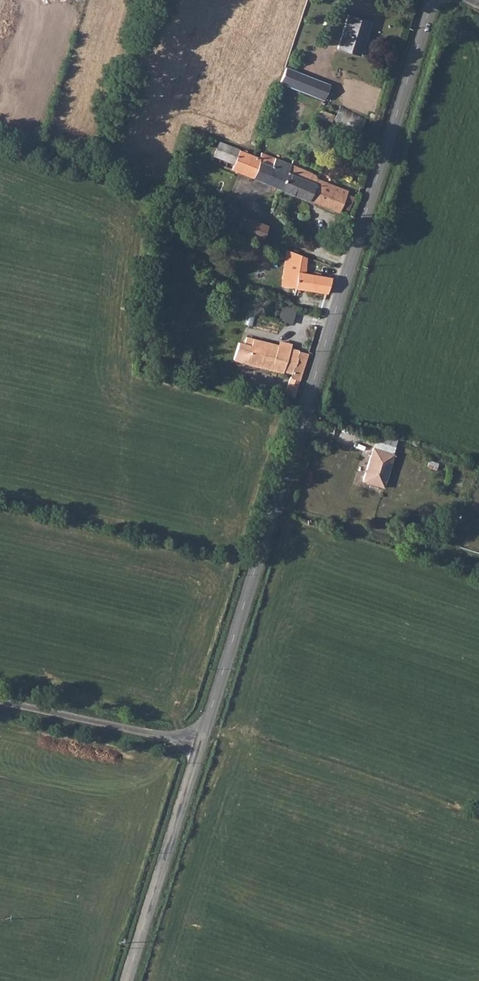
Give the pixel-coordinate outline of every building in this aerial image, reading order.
[(346,17),(336,51),(358,58),(369,24),(346,17)] [(284,68),(279,83),(321,102),(327,86),(284,68)] [(332,120),(359,131),(365,117),(338,106),(332,120)] [(229,172),(279,190),(289,166),(261,156),(260,159),(218,145),(212,160),(231,167),(229,172)] [(289,166),(279,190),(339,212),(347,189),(317,179),(318,176),(289,166)] [(241,218),(236,229),(259,238),(264,226),(241,218)] [(287,248),(283,286),(327,292),(332,276),(305,273),(307,255),(287,248)] [(291,323),(293,308),(280,306),(277,321),(291,323)] [(288,384),(297,387),(311,343),(248,330),(247,339),(256,341),(253,358),(293,367),(288,384)] [(372,450),(362,484),(382,491),(393,458),(372,450)]
